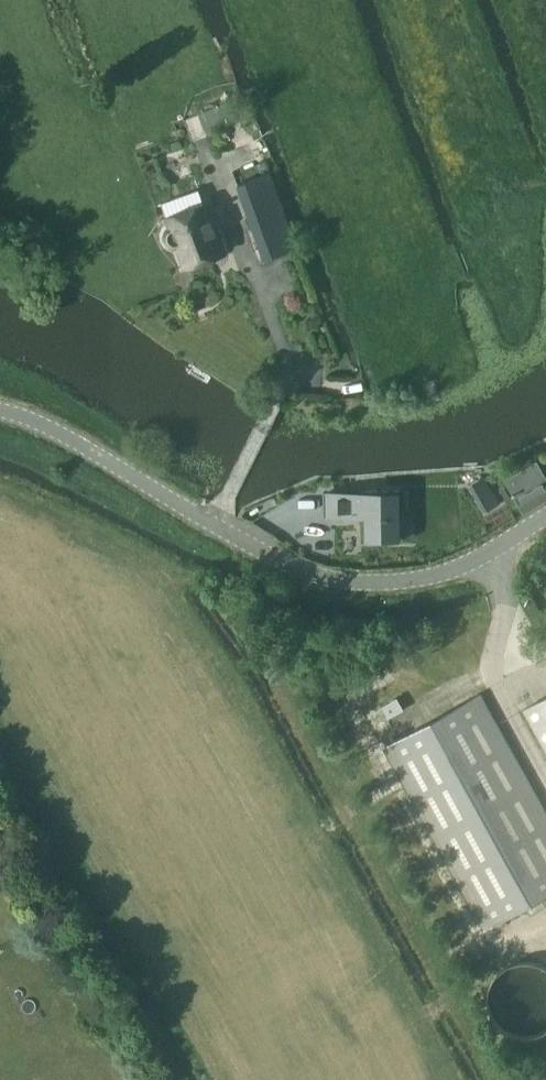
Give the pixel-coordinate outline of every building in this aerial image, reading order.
[(235,100),(202,113),(207,128),(241,115),(235,100)] [(265,260),(299,248),(271,172),(237,185),(265,260)] [(185,268),(226,252),(207,201),(166,216),(170,226),(166,239),(169,245),(178,248),(185,268)] [(545,500),(545,475),(539,462),(507,480),(525,512),(545,500)] [(501,503),(492,487),(476,496),(485,512),(501,503)] [(367,538),(401,538),(401,490),(367,490),(367,492),(328,492),(328,515),(367,515),(367,538)] [(545,894),(545,813),(480,695),(387,747),(487,927),(545,894)] [(525,709),(545,747),(545,698),(525,709)] [(545,966),(539,963),(533,961),(525,960),(518,961),(512,963),(505,966),(500,970),(495,976),(492,982),(490,989),(489,996),(490,1003),(492,1009),(495,1016),(499,1021),(505,1026),(511,1029),(518,1031),(525,1032),(532,1032),(539,1030),(545,1026),(545,1025),(545,967),(545,966)]
